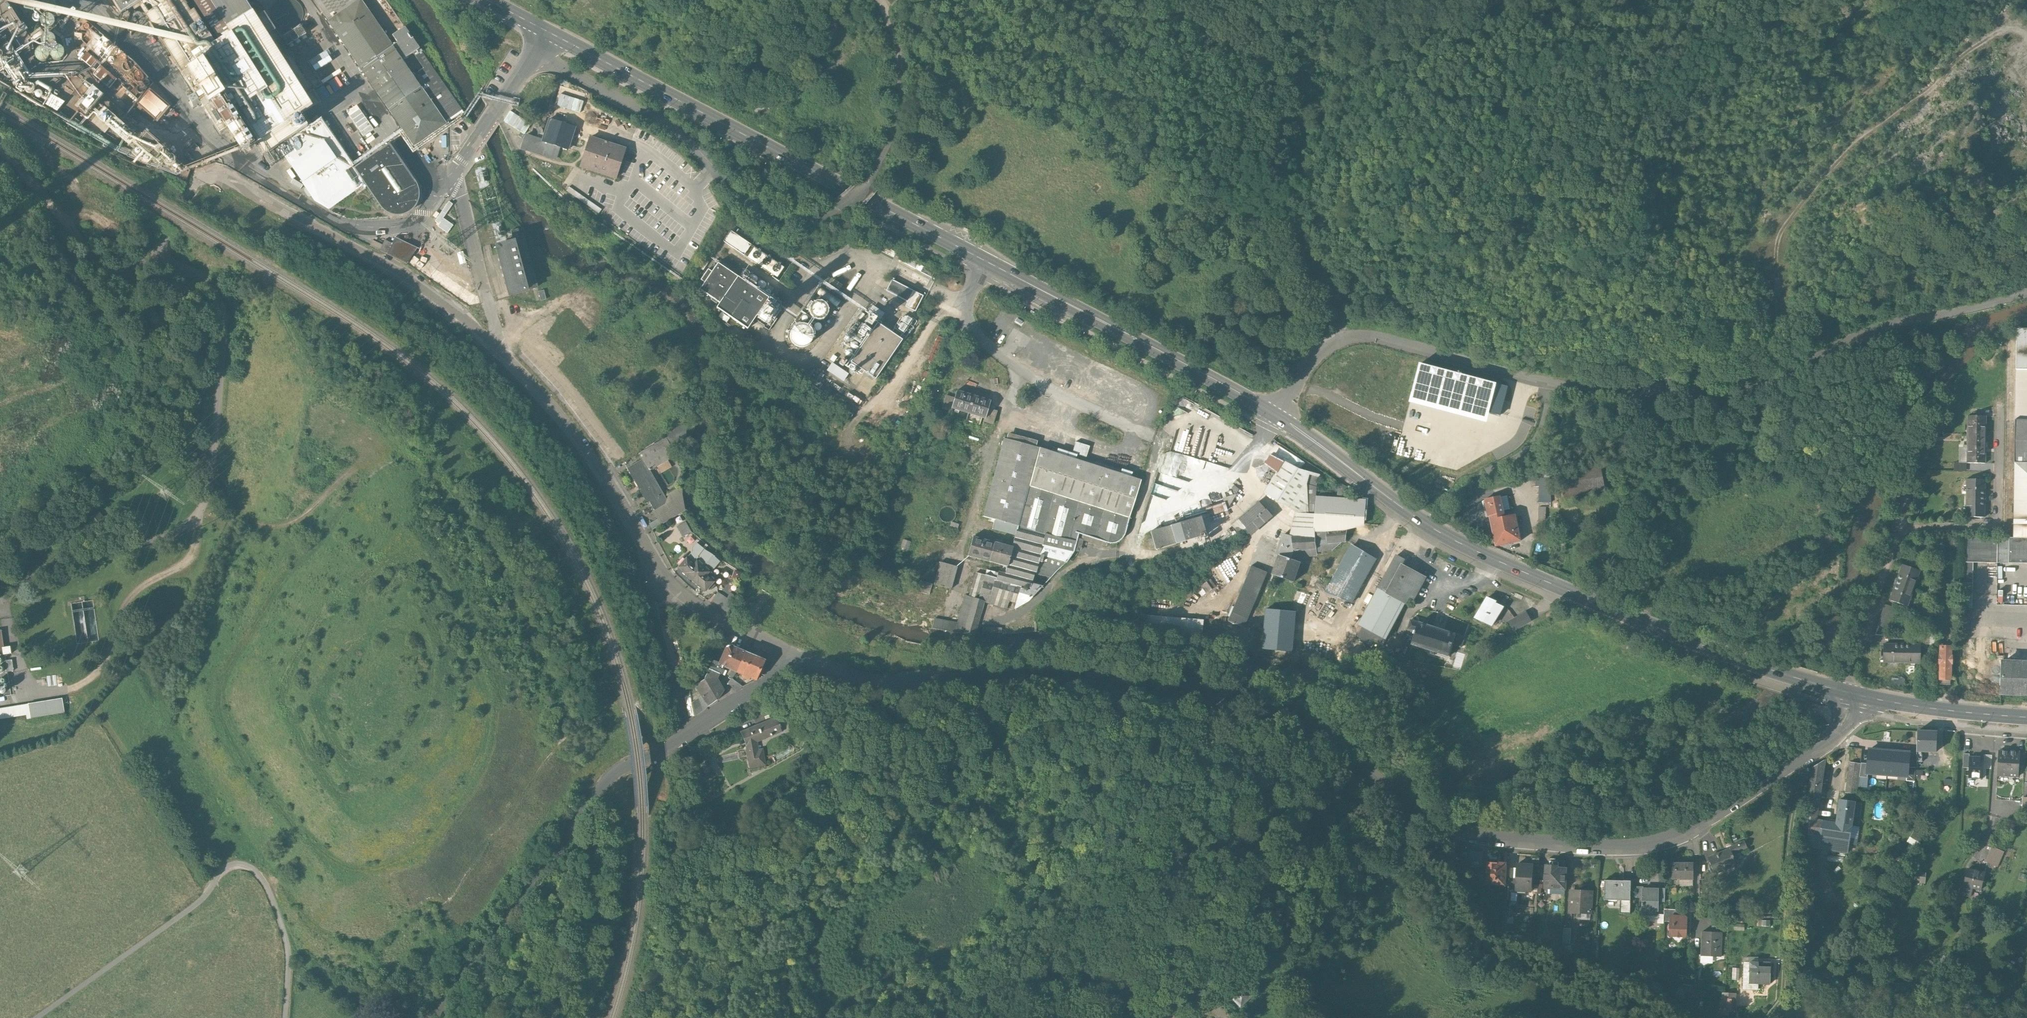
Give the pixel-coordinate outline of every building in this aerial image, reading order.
[(355,165),(320,116),(310,123),(302,112),(346,83),(340,74),(315,90),(313,87),(311,88),(298,68),(311,59),(306,51),(293,60),(274,32),(276,31),(265,14),(257,19),(245,0),(114,0),(122,13),(139,3),(172,55),(170,57),(174,63),(176,62),(198,96),(190,101),(193,106),(201,101),(221,132),(228,128),(243,151),(257,142),(271,164),(284,154),(315,198),(328,206),(362,182),(378,204),(384,209),(391,211),(399,211),(406,207),(412,202),(415,194),(415,187),(412,179),(387,143),(355,165)] [(304,14),(302,7),(299,1),(297,0),(276,0),(274,2),(270,7),(269,14),(270,21),(274,27),(280,30),(287,31),(293,30),(299,26),(303,20),(304,14)] [(359,0),(314,0),(328,21),(359,0)] [(328,21),(412,144),(461,111),(402,26),(396,30),(400,37),(389,44),(359,0),(328,21)] [(22,24),(12,8),(1,15),(11,31),(19,26),(22,24)] [(49,28),(53,27),(55,25),(56,22),(55,18),(54,16),(52,14),(49,12),(46,12),(44,13),(41,15),(39,18),(39,22),(40,25),(43,27),(46,29),(49,28)] [(135,62),(92,25),(81,40),(89,48),(81,58),(91,67),(96,60),(100,65),(93,74),(109,87),(117,78),(140,100),(137,103),(158,121),(170,105),(149,87),(153,82),(135,62)] [(313,34),(309,26),(290,35),(293,43),(306,37),(306,38),(313,34)] [(43,44),(44,45),(46,46),(48,46),(50,46),(52,44),(53,42),(53,40),(52,38),(51,37),(48,36),(46,36),(44,37),(43,38),(42,40),(42,42),(43,44)] [(7,53),(9,53),(11,52),(12,51),(13,49),(12,48),(12,46),(11,45),(9,45),(8,44),(6,45),(5,46),(4,47),(4,49),(5,51),(6,52),(7,53)] [(55,55),(57,55),(59,55),(61,53),(61,51),(61,49),(60,47),(59,46),(57,46),(55,46),(53,46),(52,48),(52,50),(52,52),(52,53),(54,55),(55,55)] [(41,56),(43,57),(45,57),(46,56),(47,55),(48,53),(48,51),(47,50),(46,49),(44,48),(43,48),(41,49),(40,50),(39,51),(39,53),(40,55),(41,56)] [(320,72),(336,63),(330,52),(322,57),(325,63),(320,65),(318,61),(315,62),(320,72)] [(15,73),(16,75),(17,76),(19,76),(20,76),(22,75),(23,73),(23,72),(23,70),(22,69),(21,68),(19,68),(18,68),(16,69),(15,70),(15,71),(15,73)] [(27,92),(29,92),(31,92),(32,91),(34,90),(34,88),(34,86),(33,84),(32,83),(30,83),(28,83),(26,84),(25,85),(25,87),(25,89),(25,90),(27,92)] [(104,94),(93,85),(75,106),(105,132),(109,127),(133,147),(131,149),(147,163),(186,178),(190,169),(147,131),(141,138),(99,102),(104,94)] [(543,141),(543,142),(559,147),(569,150),(571,143),(570,143),(585,94),(561,86),(543,141)] [(64,100),(50,92),(45,102),(56,109),(64,100)] [(363,131),(373,125),(359,104),(338,118),(363,156),(375,149),(363,131)] [(543,141),(526,136),(522,149),(555,159),(559,147),(543,142),(543,141)] [(625,150),(590,138),(581,167),(616,178),(625,150)] [(439,215),(454,224),(459,215),(453,211),(459,201),(450,196),(439,215)] [(537,287),(522,233),(519,233),(518,228),(510,230),(514,242),(497,246),(510,294),(526,290),(526,289),(537,287)] [(752,244),(731,230),(724,241),(745,254),(752,244)] [(419,246),(396,235),(393,240),(386,237),(380,248),(408,262),(414,252),(419,246)] [(786,266),(752,244),(745,254),(744,255),(778,278),(786,266)] [(471,292),(414,252),(408,262),(407,263),(469,305),(480,302),(477,291),(471,292)] [(738,276),(718,263),(712,272),(708,269),(700,280),(704,283),(699,289),(719,303),(738,276)] [(758,281),(758,279),(758,278),(757,276),(755,275),(753,275),(752,275),(750,276),(750,278),(749,280),(750,281),(751,283),(752,284),(754,284),(755,283),(757,282),(758,281)] [(769,297),(738,276),(719,303),(716,308),(722,311),(718,317),(726,322),(730,317),(747,329),(769,297)] [(914,291),(892,280),(886,291),(908,302),(914,291)] [(766,287),(766,285),(766,284),(765,282),(763,281),(762,281),(760,281),(759,282),(758,283),(757,285),(758,287),(759,288),(760,289),(762,290),(763,289),(765,288),(766,287)] [(841,301),(821,287),(820,289),(818,290),(818,292),(817,294),(837,307),(838,306),(840,304),(840,303),(841,301)] [(914,291),(908,302),(905,307),(915,312),(924,296),(914,291)] [(821,302),(817,301),(813,303),(810,305),(808,308),(808,312),(809,316),(812,319),(815,321),(819,321),(823,320),(826,317),(827,314),(828,310),(827,307),(824,304),(821,302)] [(877,323),(851,362),(876,379),(902,340),(877,323)] [(812,340),(813,336),(812,332),(809,328),(806,325),(801,325),(797,326),(793,328),(791,332),(790,336),(791,341),(793,344),(797,347),(802,348),(806,347),(810,344),(812,340)] [(2016,331),(2015,371),(2026,371),(2026,332),(2016,331)] [(832,369),(847,381),(853,373),(837,362),(832,369)] [(1500,416),(1508,387),(1421,364),(1413,393),(1490,413),(1500,416)] [(2015,371),(2012,421),(2026,421),(2026,371),(2015,371)] [(990,402),(956,391),(954,399),(951,409),(984,419),(987,409),(990,402)] [(1490,413),(1413,393),(1410,402),(1487,423),(1490,413)] [(954,399),(945,396),(941,409),(951,412),(951,409),(954,399)] [(996,412),(987,409),(984,419),(983,422),(992,425),(996,412)] [(1967,433),(1986,433),(1987,418),(1967,418),(1967,433)] [(2012,421),(2011,464),(2026,465),(2026,421),(2012,421)] [(1192,426),(1186,452),(1218,460),(1220,450),(1232,453),(1233,447),(1228,446),(1231,436),(1192,426)] [(639,453),(642,459),(650,471),(676,456),(675,454),(685,449),(683,429),(639,453)] [(1966,465),(1985,465),(1986,433),(1967,433),(1966,465)] [(1129,521),(1140,480),(1131,477),(1132,473),(1121,469),(1120,474),(1075,460),(1077,455),(1058,449),(1056,454),(1036,447),(1037,442),(1008,434),(1006,439),(1004,439),(983,517),(996,521),(994,530),(1015,536),(1011,547),(973,537),(968,556),(1007,566),(1005,573),(998,571),(996,577),(976,572),(970,597),(965,595),(958,623),(904,613),(901,623),(955,632),(965,633),(965,634),(1003,634),(1003,628),(976,626),(983,599),(1007,608),(1010,599),(1018,602),(1016,607),(1029,601),(1042,586),(1033,584),(1035,574),(1037,574),(1037,572),(1052,576),(1064,565),(1064,566),(1067,563),(1066,562),(1074,552),(1078,534),(1107,543),(1111,544),(1115,543),(1120,541),(1121,539),(1126,530),(1129,521)] [(1301,471),(1271,455),(1265,464),(1278,473),(1266,492),(1297,512),(1297,514),(1316,516),(1317,497),(1317,487),(1320,476),(1301,471)] [(650,471),(642,459),(627,468),(647,503),(650,502),(655,511),(666,504),(667,500),(650,471)] [(1549,463),(1536,468),(1537,486),(1540,486),(1539,503),(1552,502),(1551,494),(1550,476),(1549,463)] [(1559,470),(1561,478),(1602,471),(1601,463),(1559,470)] [(2011,464),(2008,539),(2026,539),(2026,465),(2011,464)] [(1530,470),(1520,474),(1524,484),(1534,480),(1530,470)] [(1602,471),(1561,478),(1564,498),(1606,491),(1602,471)] [(1964,518),(1984,518),(1985,481),(1965,481),(1964,518)] [(1280,555),(1301,562),(1302,563),(1306,550),(1316,549),(1316,552),(1333,550),(1342,542),(1346,541),(1347,530),(1365,524),(1367,500),(1346,499),(1349,488),(1339,484),(1338,499),(1317,497),(1316,516),(1297,514),(1293,537),(1285,534),(1277,554),(1280,556),(1280,555)] [(668,496),(667,500),(666,504),(655,511),(653,512),(661,525),(685,510),(682,495),(683,488),(682,487),(667,495),(668,496)] [(1894,502),(1911,506),(1914,494),(1896,491),(1894,502)] [(1500,495),(1484,499),(1488,517),(1490,517),(1504,514),(1500,495)] [(1273,517),(1259,501),(1231,525),(1240,536),(1247,530),(1251,535),(1273,517)] [(1515,516),(1505,518),(1504,514),(1490,517),(1496,546),(1521,541),(1515,516)] [(1155,550),(1205,535),(1200,517),(1150,531),(1155,550)] [(686,522),(677,527),(682,537),(691,532),(686,522)] [(2008,539),(1961,537),(1959,594),(1965,594),(1965,609),(1971,609),(1973,563),(2026,565),(2026,539),(2008,539)] [(909,549),(911,540),(906,538),(903,547),(909,549)] [(713,555),(703,548),(697,543),(693,547),(693,553),(688,558),(692,562),(695,558),(704,566),(713,555)] [(1376,559),(1353,545),(1327,592),(1352,603),(1376,559)] [(720,561),(713,555),(704,566),(707,569),(710,566),(712,569),(714,569),(720,561)] [(1280,555),(1280,556),(1273,574),(1294,582),(1301,562),(1280,555)] [(1406,561),(1396,556),(1378,589),(1405,603),(1409,596),(1413,598),(1423,579),(1402,568),(1406,561)] [(695,558),(692,562),(688,558),(686,560),(684,557),(680,562),(683,564),(679,568),(692,580),(704,566),(695,558)] [(951,589),(957,567),(940,563),(934,584),(951,589)] [(1252,565),(1229,621),(1245,628),(1268,572),(1252,565)] [(1908,607),(1919,572),(1900,565),(1889,601),(1908,607)] [(707,569),(704,566),(692,580),(705,591),(708,587),(711,590),(715,585),(712,583),(714,581),(709,577),(712,573),(707,569)] [(1214,595),(1221,592),(1215,578),(1198,585),(1203,595),(1212,591),(1214,595)] [(1378,589),(1359,625),(1363,627),(1386,639),(1405,603),(1378,589)] [(727,598),(718,592),(712,601),(722,608),(721,608),(728,613),(735,603),(738,596),(730,592),(727,598)] [(1279,598),(1271,595),(1267,605),(1275,608),(1279,598)] [(1488,598),(1476,618),(1492,625),(1498,616),(1501,618),(1507,610),(1503,607),(1495,603),(1496,601),(1488,598)] [(1894,608),(1884,606),(1876,633),(1885,636),(1894,608)] [(1296,613),(1267,610),(1264,643),(1293,646),(1296,613)] [(1510,622),(1517,635),(1525,634),(1521,627),(1531,622),(1526,613),(1510,622)] [(1204,620),(1147,615),(1146,632),(1202,636),(1204,620)] [(1465,637),(1411,620),(1408,630),(1416,632),(1413,644),(1430,650),(1429,653),(1436,655),(1437,652),(1450,656),(1453,644),(1462,647),(1465,637)] [(1386,639),(1363,627),(1358,636),(1372,648),(1375,643),(1381,648),(1386,639)] [(0,633),(0,698),(16,695),(6,633),(0,633)] [(1882,645),(1882,664),(1920,664),(1920,646),(1882,645)] [(746,652),(730,646),(727,646),(720,663),(723,666),(737,672),(746,652)] [(1937,685),(1951,685),(1951,649),(1937,649),(1937,685)] [(765,661),(746,652),(737,672),(743,674),(742,677),(750,680),(751,677),(757,680),(765,661)] [(720,663),(715,661),(713,661),(705,678),(705,679),(712,690),(718,699),(724,692),(717,679),(723,666),(720,663)] [(2003,663),(1998,663),(1996,694),(2026,696),(2026,664),(2003,663)] [(705,679),(696,686),(702,696),(712,690),(705,679)] [(712,690),(702,696),(709,706),(718,699),(712,690)] [(27,717),(66,709),(64,699),(0,710),(0,721),(27,717)] [(704,709),(699,699),(692,703),(694,715),(695,716),(704,709)] [(758,751),(756,742),(782,731),(776,718),(741,732),(746,746),(747,745),(751,767),(765,764),(762,750),(758,751)] [(1937,755),(1938,734),(1917,733),(1916,754),(1937,755)] [(1887,781),(1889,753),(1868,752),(1867,765),(1866,779),(1887,781)] [(1909,769),(1910,755),(1889,753),(1887,781),(1908,783),(1909,769)] [(2000,777),(2010,777),(2011,753),(2000,753),(2000,777)] [(2010,777),(2021,778),(2022,753),(2011,753),(2010,777)] [(1986,781),(1986,756),(1969,756),(1969,781),(1986,781)] [(1808,801),(1821,802),(1823,783),(1826,783),(1827,779),(1824,779),(1826,760),(1812,769),(1808,801)] [(1858,780),(1859,766),(1847,764),(1847,776),(1844,795),(1856,796),(1858,780)] [(1867,765),(1859,764),(1859,766),(1858,780),(1865,781),(1866,779),(1867,765)] [(1916,784),(1917,770),(1909,769),(1908,783),(1908,784),(1916,784)] [(1854,828),(1857,804),(1838,801),(1836,822),(1819,820),(1821,802),(1808,801),(1803,847),(1848,852),(1849,844),(1858,845),(1860,829),(1854,828)] [(1733,856),(1747,850),(1743,841),(1708,858),(1716,876),(1738,866),(1733,856)] [(1986,863),(1998,868),(2005,852),(1992,847),(1986,863)] [(1672,863),(1672,879),(1693,879),(1693,863),(1672,863)] [(1484,888),(1502,889),(1503,866),(1485,865),(1484,888)] [(1515,894),(1533,894),(1534,867),(1516,867),(1515,894)] [(1540,889),(1566,891),(1567,871),(1554,870),(1554,868),(1541,867),(1540,889)] [(1982,893),(1985,875),(1968,872),(1964,898),(1972,899),(1973,891),(1982,893)] [(1620,912),(1630,912),(1630,882),(1605,882),(1604,901),(1620,901),(1620,912)] [(1661,913),(1662,890),(1644,890),(1643,913),(1661,913)] [(1592,916),(1594,893),(1570,891),(1569,914),(1592,916)] [(1687,925),(1687,919),(1670,918),(1670,934),(1686,935),(1687,928),(1688,926),(1687,925)] [(1724,959),(1724,934),(1702,934),(1702,959),(1724,959)] [(1772,987),(1772,969),(1757,968),(1757,966),(1743,965),(1742,981),(1747,981),(1747,987),(1772,987)] [(1249,997),(1239,987),(1229,998),(1239,1008),(1249,997)] [(1753,1003),(1753,991),(1738,992),(1738,1004),(1753,1003)]
